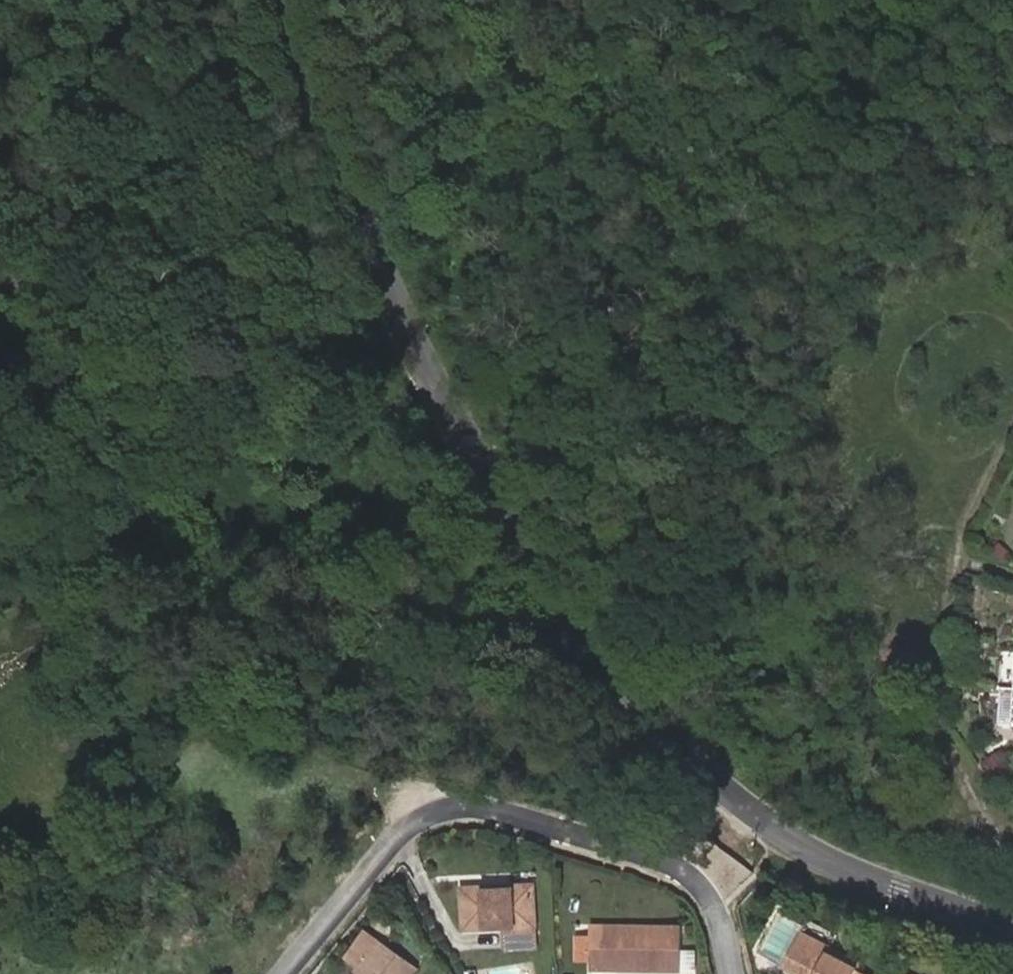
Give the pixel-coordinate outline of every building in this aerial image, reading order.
[(523,882),(453,886),(455,924),(495,923),(495,943),(526,942),(523,882)] [(779,915),(758,955),(784,969),(801,937),(802,935),(805,928),(779,915)] [(670,921),(580,921),(581,962),(670,961),(670,921)] [(351,928),(332,958),(347,967),(343,973),(396,973),(403,963),(351,928)] [(857,972),(829,957),(832,950),(802,935),(801,937),(784,969),(795,973),(856,973),(857,972)] [(829,957),(857,972),(861,964),(832,950),(829,957)]
